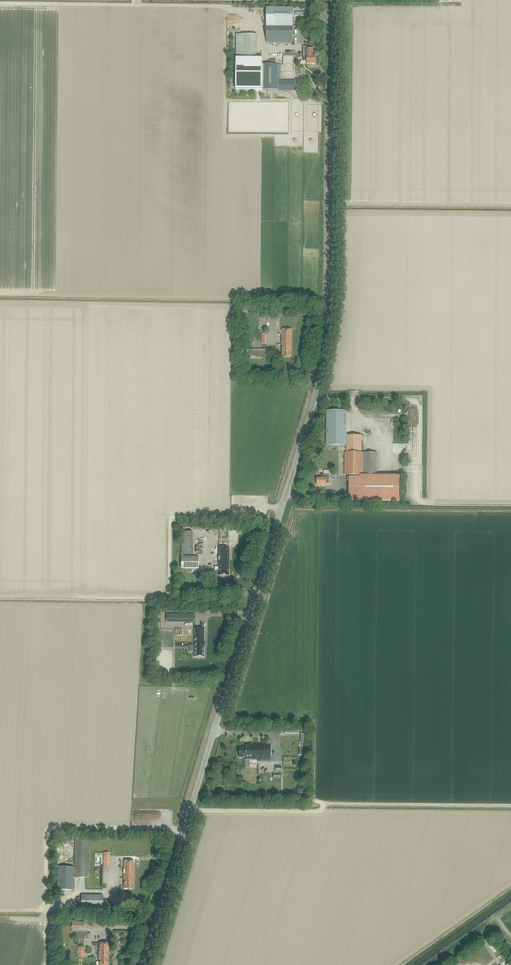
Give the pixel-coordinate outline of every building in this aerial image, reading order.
[(267,8),(267,43),(293,43),(293,8),(267,8)] [(257,58),(257,34),(236,34),(236,58),(257,58)] [(313,49),(303,49),(303,57),(303,56),(307,56),(307,64),(316,64),(316,56),(313,56),(313,49)] [(262,90),(263,64),(263,63),(257,58),(236,58),(236,90),(262,90)] [(263,64),(262,90),(278,90),(278,65),(263,64)] [(292,357),(292,329),(282,329),(282,357),(292,357)] [(248,359),(267,359),(267,349),(248,349),(248,359)] [(327,411),(326,446),(346,446),(347,411),(327,411)] [(349,477),(349,501),(399,501),(400,478),(377,478),(377,453),(361,453),(361,451),(362,436),(353,436),(353,441),(348,441),(348,447),(346,447),(346,451),(347,451),(347,453),(345,453),(345,475),(351,475),(351,477),(349,477)] [(331,477),(329,477),(329,475),(321,474),(321,478),(317,478),(317,485),(326,485),(326,483),(329,483),(329,482),(331,482),(331,477)] [(181,531),(181,554),(192,554),(192,531),(181,531)] [(228,576),(229,548),(219,548),(218,576),(228,576)] [(198,569),(198,557),(181,556),(181,569),(198,569)] [(194,622),(194,614),(166,614),(166,622),(194,622)] [(204,642),(204,629),(194,629),(194,646),(190,646),(190,652),(194,652),(194,657),(204,657),(204,647),(205,647),(205,642),(204,642)] [(270,760),(270,745),(245,744),(245,748),(239,748),(239,758),(245,758),(245,759),(270,760)] [(89,878),(90,838),(74,838),(74,877),(89,878)] [(74,852),(74,851),(73,850),(73,849),(73,848),(73,847),(72,846),(71,845),(70,844),(69,844),(69,843),(68,843),(67,842),(66,842),(65,842),(64,842),(63,842),(62,842),(61,842),(60,842),(59,843),(58,843),(58,844),(57,844),(56,845),(56,846),(55,847),(55,848),(54,849),(54,850),(54,851),(54,852),(54,853),(54,854),(55,855),(55,856),(55,857),(56,857),(56,858),(57,859),(58,859),(59,860),(60,860),(61,861),(62,861),(63,861),(64,861),(65,861),(66,861),(67,861),(68,860),(69,860),(70,859),(71,858),(72,857),(72,856),(73,856),(73,855),(73,854),(73,853),(74,852)] [(133,889),(134,861),(124,861),(123,889),(133,889)] [(58,867),(57,890),(73,891),(73,868),(58,867)] [(81,896),(81,908),(103,908),(103,896),(81,896)] [(109,943),(99,943),(98,964),(108,964),(109,943)]
